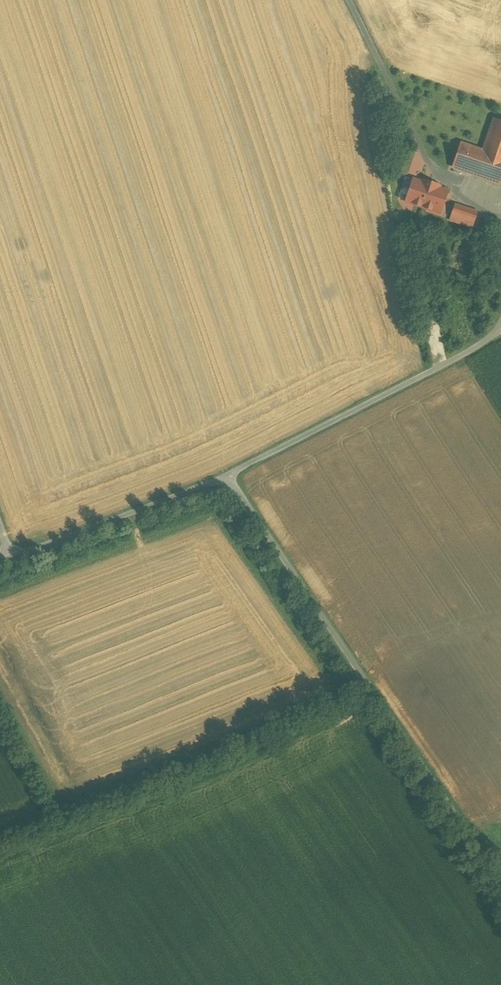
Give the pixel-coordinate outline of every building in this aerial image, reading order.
[(482,152),(462,144),(454,168),(500,185),(500,106),(491,103),(491,102),(478,97),(472,114),(486,118),(493,120),(482,152)] [(462,143),(442,136),(433,163),(453,170),(454,168),(462,144),(462,143)] [(440,187),(422,182),(422,183),(414,180),(407,202),(440,213),(447,191),(439,189),(440,187)] [(478,213),(455,205),(451,216),(474,223),(478,213)]
